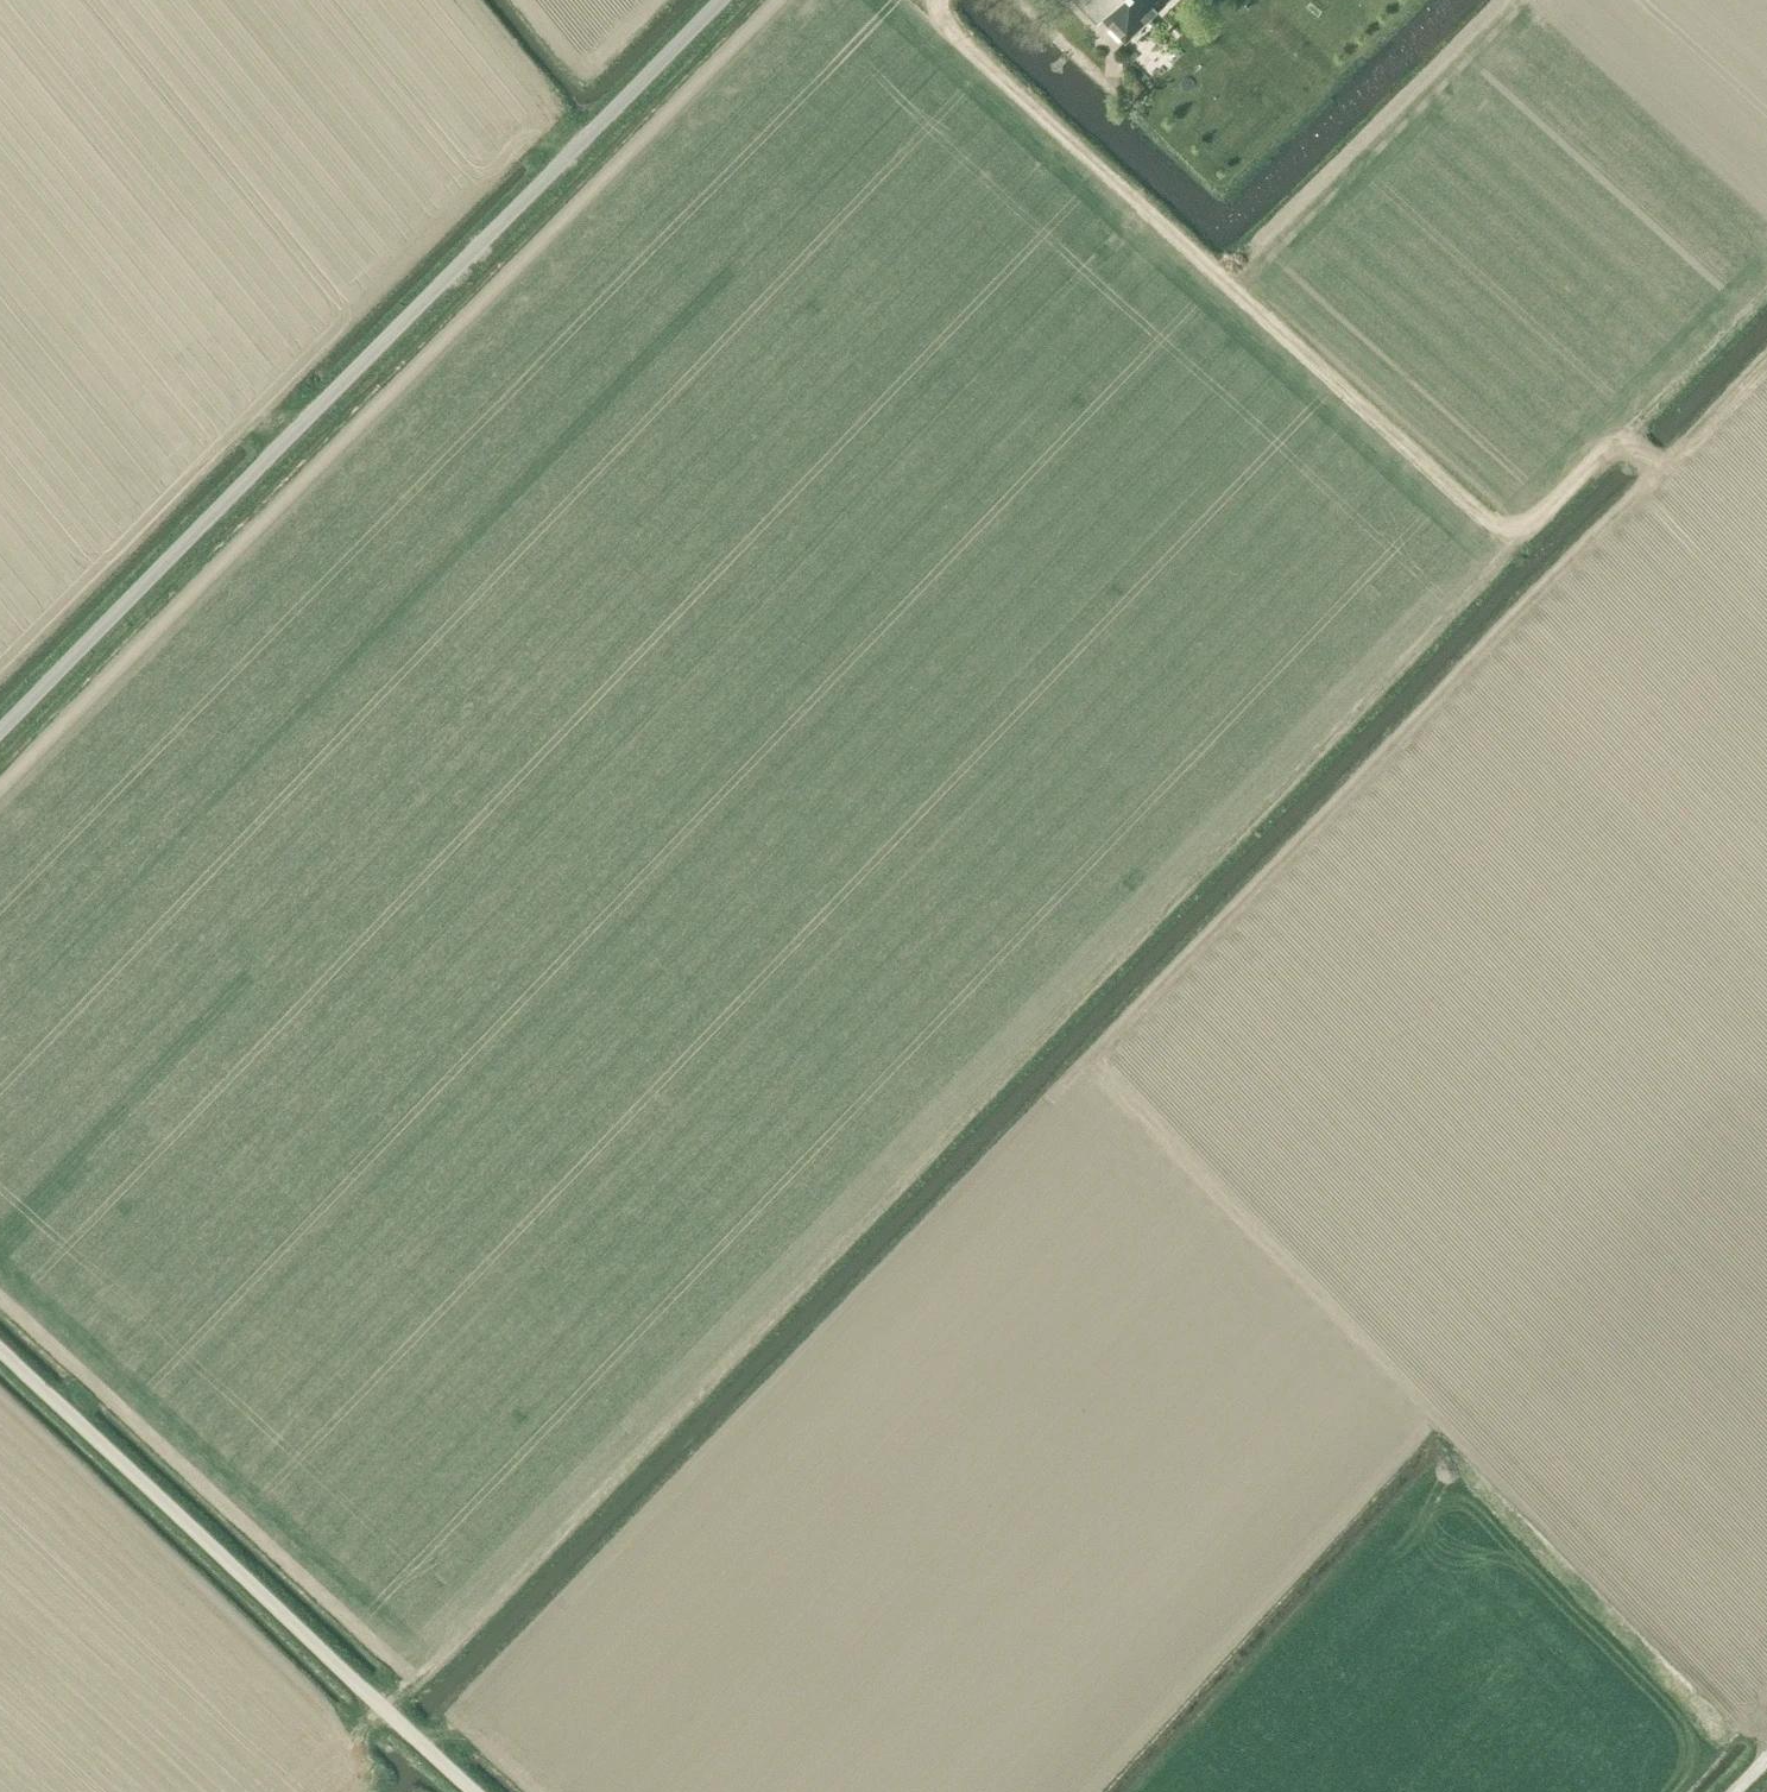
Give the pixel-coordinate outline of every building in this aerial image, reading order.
[(1096,24),(1102,19),(1124,41),(1166,0),(1072,0),(1096,24)]
